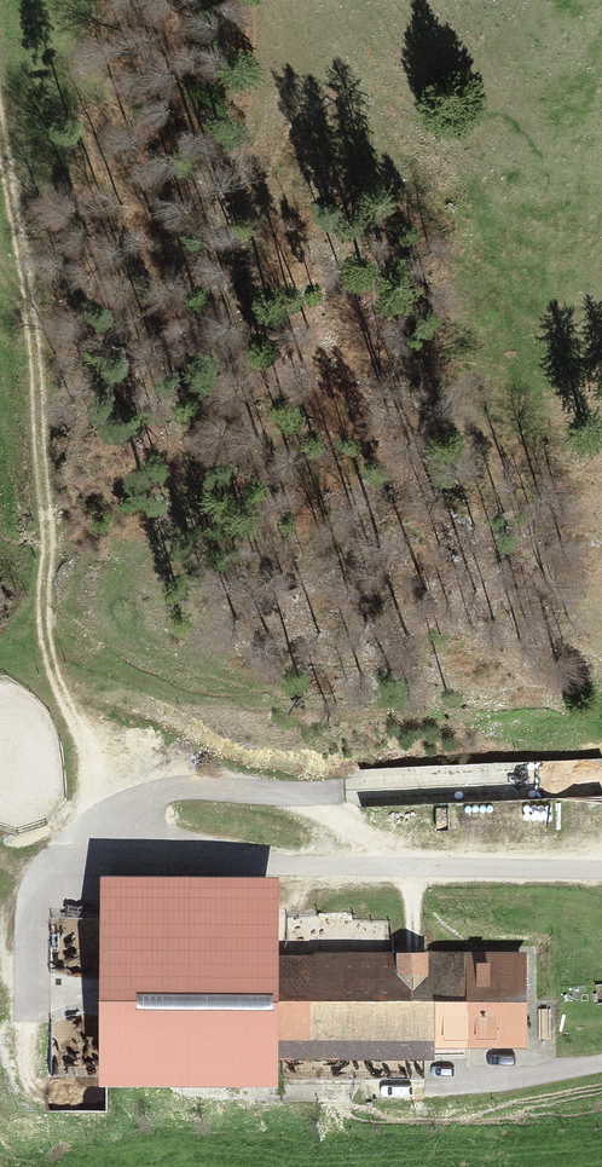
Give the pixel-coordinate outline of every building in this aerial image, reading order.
[(272,1048),(272,961),(272,886),(108,886),(108,1079),(272,1079),(272,1048)] [(519,962),(272,961),(272,1048),(518,1048),(519,962)]
